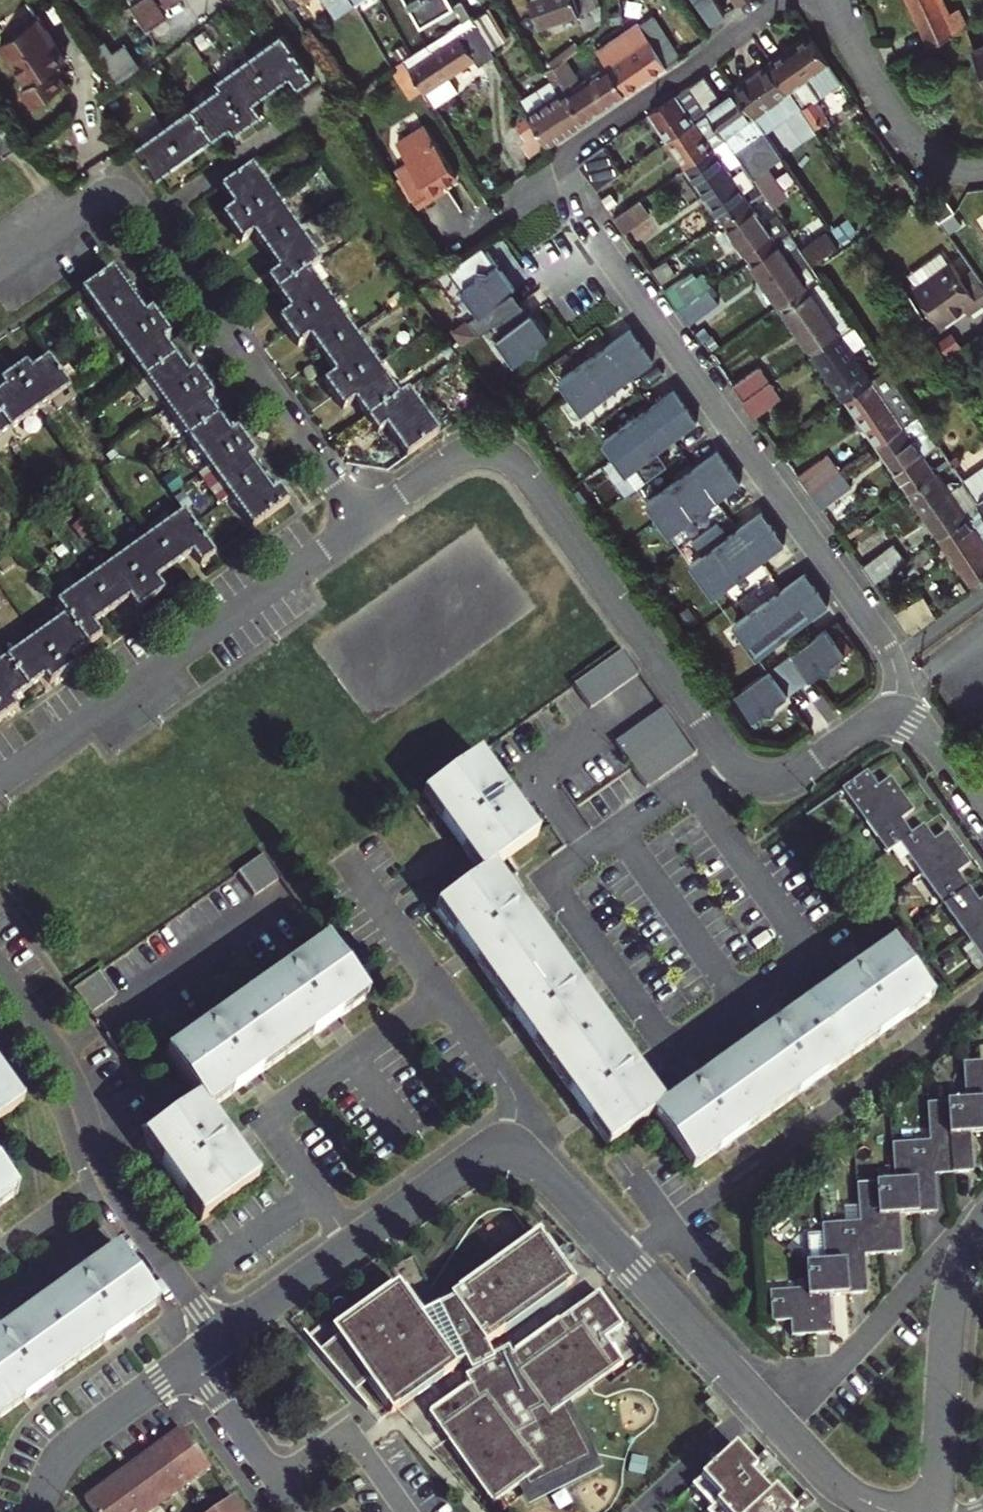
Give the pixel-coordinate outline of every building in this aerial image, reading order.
[(134,9),(150,34),(165,24),(149,0),(147,0),(134,9)] [(344,11),(355,3),(353,0),(336,0),(344,11)] [(413,3),(432,36),(436,33),(464,17),(465,20),(472,16),(463,0),(456,0),(454,1),(453,0),(419,0),(413,3)] [(542,25),(596,6),(594,0),(533,0),(542,25)] [(954,32),(940,0),(911,0),(929,42),(954,32)] [(27,110),(59,88),(48,73),(61,64),(19,5),(0,18),(0,38),(3,42),(0,45),(0,60),(20,89),(16,92),(27,110)] [(486,7),(472,16),(485,37),(498,28),(486,7)] [(652,14),(600,48),(608,62),(627,92),(679,57),(652,14)] [(494,52),(485,37),(472,16),(465,20),(455,27),(459,33),(411,68),(426,89),(433,102),(460,83),(453,72),(476,57),(480,62),(494,52)] [(315,76),(283,31),(250,55),(276,92),(295,79),(300,86),(315,76)] [(813,34),(773,62),(817,126),(830,118),(817,99),(844,80),(813,34)] [(116,41),(103,48),(125,81),(146,64),(134,46),(123,53),(116,41)] [(974,46),(982,70),(982,42),(974,46)] [(276,92),(250,55),(219,77),(224,84),(250,121),(265,110),(259,104),(276,92)] [(579,80),(563,57),(553,65),(567,88),(586,119),(627,92),(608,62),(579,80)] [(549,86),(523,102),(530,112),(567,88),(553,65),(542,72),(549,86)] [(237,130),(250,121),(224,84),(193,106),(214,136),(232,124),(237,130)] [(651,112),(671,140),(711,112),(691,84),(651,112)] [(548,143),(586,119),(567,88),(530,112),(548,143)] [(193,106),(165,126),(186,156),(214,136),(193,106)] [(671,140),(689,167),(715,148),(729,139),(711,112),(671,140)] [(0,118),(0,155),(17,144),(0,118)] [(411,159),(400,166),(424,205),(437,197),(433,190),(459,175),(428,121),(399,138),(411,159)] [(186,156),(165,126),(137,146),(158,176),(186,156)] [(746,164),(739,154),(729,139),(715,148),(732,174),(746,164)] [(605,141),(576,160),(595,188),(624,168),(605,141)] [(751,202),(732,174),(715,148),(689,167),(725,220),(751,202)] [(276,199),(253,167),(221,190),(234,209),(222,217),(232,231),(276,199)] [(768,225),(782,215),(765,192),(751,202),(725,220),(751,258),(778,239),(768,225)] [(276,199),(232,231),(241,244),(253,236),(266,253),(298,230),(276,199)] [(636,203),(615,218),(624,230),(644,215),(636,203)] [(321,263),(298,230),(266,253),(278,271),(267,279),(278,294),(310,271),(321,263)] [(778,239),(782,245),(794,236),(790,231),(778,239)] [(811,287),(782,245),(778,239),(751,258),(783,306),(811,287)] [(667,260),(654,269),(663,284),(677,274),(667,260)] [(975,268),(961,277),(951,263),(915,286),(941,324),(976,299),(980,304),(982,302),(982,280),(975,268)] [(476,281),(461,292),(480,317),(485,313),(493,325),(518,306),(510,295),(513,293),(494,268),(484,275),(484,274),(482,273),(479,273),(478,273),(477,274),(476,274),(476,275),(475,276),(475,277),(475,278),(475,279),(476,280),(476,281)] [(111,270),(81,293),(101,322),(132,299),(111,270)] [(693,270),(666,289),(679,307),(705,288),(693,270)] [(278,320),(289,335),(332,304),(310,271),(278,294),(290,312),(278,320)] [(856,323),(824,277),(811,287),(842,333),(856,323)] [(709,287),(681,306),(692,321),(720,302),(709,287)] [(842,333),(811,287),(783,306),(815,351),(842,333)] [(132,299),(101,322),(123,351),(161,324),(152,312),(145,317),(132,299)] [(332,304),(289,335),(298,347),(310,339),(322,357),(354,335),(332,304)] [(518,306),(493,325),(501,336),(496,340),(515,365),(530,353),(532,355),(533,356),(534,356),(535,356),(536,355),(537,355),(538,354),(539,353),(539,352),(539,351),(539,350),(539,349),(538,348),(538,347),(548,340),(530,315),(526,317),(518,306)] [(842,333),(815,351),(846,398),(874,379),(853,349),(867,340),(856,323),(842,333)] [(161,324),(123,351),(144,381),(175,358),(163,341),(170,337),(161,324)] [(560,379),(572,395),(637,348),(625,331),(560,379)] [(354,335),(322,357),(335,375),(323,384),(333,397),(377,366),(354,335)] [(572,395),(583,412),(649,364),(637,348),(572,395)] [(40,411),(71,389),(49,358),(31,370),(26,363),(13,372),(40,411)] [(175,358),(144,381),(166,411),(204,384),(195,371),(188,376),(175,358)] [(377,366),(333,397),(343,411),(355,402),(367,420),(399,397),(377,366)] [(846,398),(878,444),(917,417),(919,415),(888,370),(874,379),(846,398)] [(13,372),(1,381),(6,390),(0,394),(0,418),(10,432),(40,411),(13,372)] [(775,379),(748,397),(760,414),(786,396),(775,379)] [(206,402),(214,397),(204,384),(166,411),(186,439),(217,417),(206,402)] [(441,435),(409,390),(399,397),(367,420),(378,435),(386,429),(408,459),(441,435)] [(604,439),(616,455),(681,408),(669,391),(604,439)] [(616,455),(628,471),(693,424),(681,408),(616,455)] [(186,439),(208,469),(247,442),(237,429),(230,435),(217,417),(186,439)] [(917,417),(878,444),(909,490),(936,471),(918,444),(930,436),(917,417)] [(0,418),(0,440),(10,432),(0,418)] [(247,442),(208,469),(230,500),(261,477),(249,460),(256,455),(247,442)] [(648,499),(660,515),(725,468),(713,451),(648,499)] [(832,451),(803,472),(814,488),(844,468),(832,451)] [(814,488),(827,505),(857,484),(845,467),(844,468),(814,488)] [(660,515),(672,532),(737,484),(725,468),(660,515)] [(909,490),(941,537),(982,508),(977,499),(965,482),(950,492),(936,471),(909,490)] [(261,477),(230,500),(251,529),(290,502),(280,488),(273,493),(261,477)] [(941,537),(973,584),(982,577),(982,508),(941,537)] [(692,559),(704,575),(769,528),(757,511),(692,559)] [(201,566),(214,556),(193,526),(183,513),(151,537),(174,569),(193,556),(201,566)] [(704,575),(716,592),(781,544),(769,528),(704,575)] [(174,569),(151,537),(120,559),(151,602),(165,593),(157,581),(174,569)] [(900,540),(868,562),(880,578),(911,557),(900,540)] [(151,602),(120,559),(88,582),(111,614),(129,602),(136,612),(151,602)] [(732,622),(744,638),(815,586),(803,570),(732,622)] [(111,614),(88,582),(56,605),(65,618),(88,648),(102,638),(94,627),(111,614)] [(744,638),(756,654),(827,603),(815,586),(744,638)] [(88,648),(65,618),(36,639),(63,676),(76,666),(72,659),(88,648)] [(830,622),(785,654),(803,679),(829,660),(830,662),(832,663),(833,663),(835,663),(837,662),(838,661),(839,659),(839,658),(839,657),(839,656),(838,654),(848,647),(830,622)] [(63,676),(36,639),(7,660),(28,691),(45,679),(50,685),(63,676)] [(580,682),(572,689),(584,707),(634,671),(621,653),(617,656),(580,682)] [(785,654),(740,687),(759,712),(769,705),(770,706),(771,707),(773,707),(774,707),(775,707),(776,706),(778,705),(779,703),(779,700),(778,699),(777,698),(803,679),(785,654)] [(7,660),(0,665),(0,713),(4,718),(17,709),(12,702),(28,691),(7,660)] [(608,741),(640,786),(690,751),(676,732),(658,706),(608,741)] [(867,962),(852,972),(784,1020),(772,1029),(705,1077),(691,1086),(664,1106),(650,1087),(634,1065),(597,1013),(586,998),(529,919),(516,900),(493,868),(538,836),(481,756),(423,797),(480,877),(436,908),(466,950),(476,964),(523,1030),(553,1072),(581,1111),(592,1127),(609,1150),(654,1117),(692,1170),(933,1000),(893,943),(867,962)] [(900,845),(944,907),(969,888),(959,875),(972,866),(948,833),(936,842),(925,827),(913,836),(902,821),(914,812),(891,780),(879,788),(868,773),(843,791),(888,853),(900,845)] [(265,855),(238,874),(255,897),(282,878),(265,855)] [(969,888),(944,907),(982,962),(982,901),(980,903),(969,888)] [(201,1221),(215,1214),(260,1182),(240,1154),(230,1141),(210,1112),(248,1084),(263,1074),(327,1028),(342,1017),(368,998),(328,943),(168,1057),(200,1102),(144,1142),(201,1221)] [(102,973),(74,991),(90,1015),(118,996),(102,973)] [(830,1334),(827,1297),(866,1295),(863,1257),(901,1255),(898,1217),(937,1214),(935,1176),(971,1174),(969,1136),(982,1135),(982,1062),(962,1064),(964,1102),(925,1104),(928,1142),(891,1145),(893,1182),(854,1184),(857,1222),(819,1225),(822,1263),(804,1264),(806,1290),(770,1293),(772,1322),(789,1321),(790,1337),(830,1334)] [(22,1107),(0,1076),(0,1123),(22,1107)] [(19,1194),(0,1167),(0,1208),(19,1194)] [(397,1285),(331,1330),(336,1337),(321,1350),(350,1384),(363,1376),(391,1416),(466,1362),(472,1373),(466,1377),(470,1387),(430,1414),(494,1506),(519,1489),(528,1482),(531,1490),(590,1459),(566,1408),(573,1405),(625,1365),(608,1339),(624,1326),(601,1293),(513,1355),(510,1347),(494,1356),(488,1345),(573,1286),(538,1236),(451,1299),(453,1302),(420,1318),(397,1285)] [(119,1248),(0,1333),(0,1419),(160,1305),(119,1248)] [(706,1409),(717,1421),(725,1414),(714,1402),(706,1409)] [(528,1482),(519,1489),(530,1508),(604,1470),(573,1405),(566,1408),(590,1459),(531,1490),(528,1482)] [(158,1449),(184,1486),(209,1468),(182,1431),(158,1449)] [(731,1511),(765,1511),(788,1491),(747,1446),(705,1484),(731,1511)] [(184,1486),(158,1449),(134,1466),(161,1503),(184,1486)] [(110,1483),(131,1511),(148,1511),(161,1503),(134,1466),(110,1483)] [(87,1501),(95,1511),(131,1511),(110,1483),(87,1501)] [(788,1491),(765,1511),(807,1511),(788,1491)] [(216,1511),(241,1511),(233,1500),(216,1511)]
